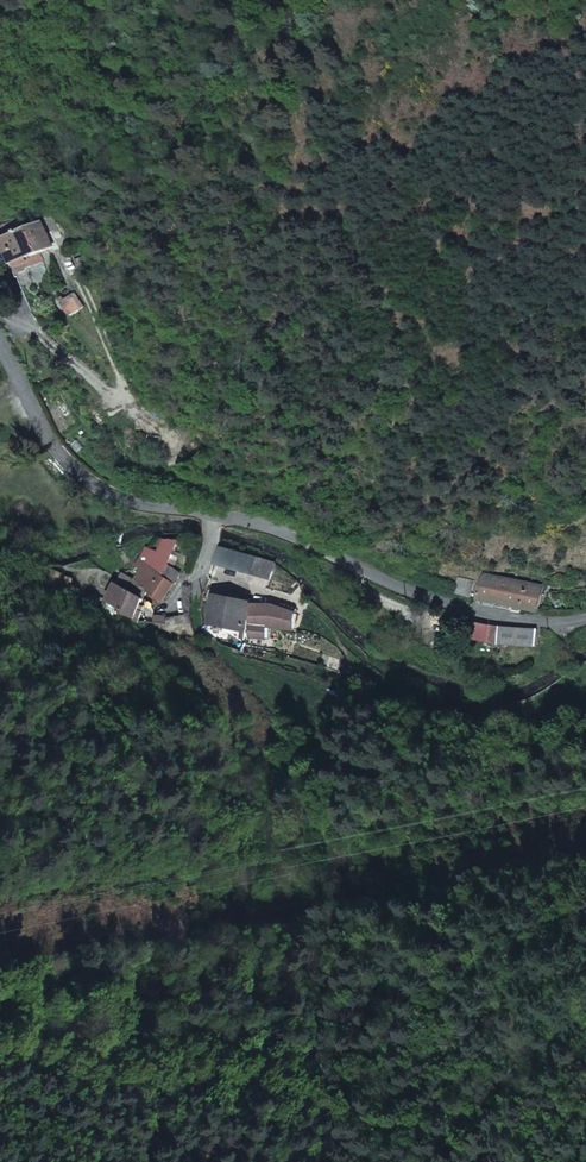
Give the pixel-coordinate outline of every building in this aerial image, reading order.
[(38,228),(17,236),(12,225),(0,229),(0,238),(13,266),(48,251),(38,228)] [(72,269),(64,256),(56,260),(64,274),(72,269)] [(69,321),(79,315),(70,300),(65,303),(63,300),(58,302),(69,321)] [(180,540),(162,539),(159,551),(146,549),(137,565),(144,570),(141,575),(137,573),(128,570),(124,576),(123,578),(109,599),(116,604),(117,602),(131,611),(133,608),(139,612),(147,596),(160,605),(183,573),(171,567),(170,560),(180,540)] [(251,573),(255,556),(216,545),(211,561),(251,573)] [(261,558),(255,556),(251,573),(257,575),(266,577),(270,563),(261,561),(261,558)] [(540,586),(480,572),(475,597),(535,611),(540,586)] [(455,577),(452,591),(467,596),(470,580),(455,577)] [(206,619),(240,627),(246,602),(212,592),(206,619)] [(286,625),(291,611),(270,603),(250,603),(244,634),(263,633),(265,621),(286,625)] [(160,614),(156,635),(181,634),(183,612),(160,614)] [(476,622),(467,620),(463,635),(474,637),(476,622)] [(485,624),(476,622),(474,637),(484,640),(485,624)] [(485,624),(484,640),(494,643),(497,627),(485,624)] [(497,627),(494,643),(530,645),(532,637),(523,636),(525,629),(497,627)]
